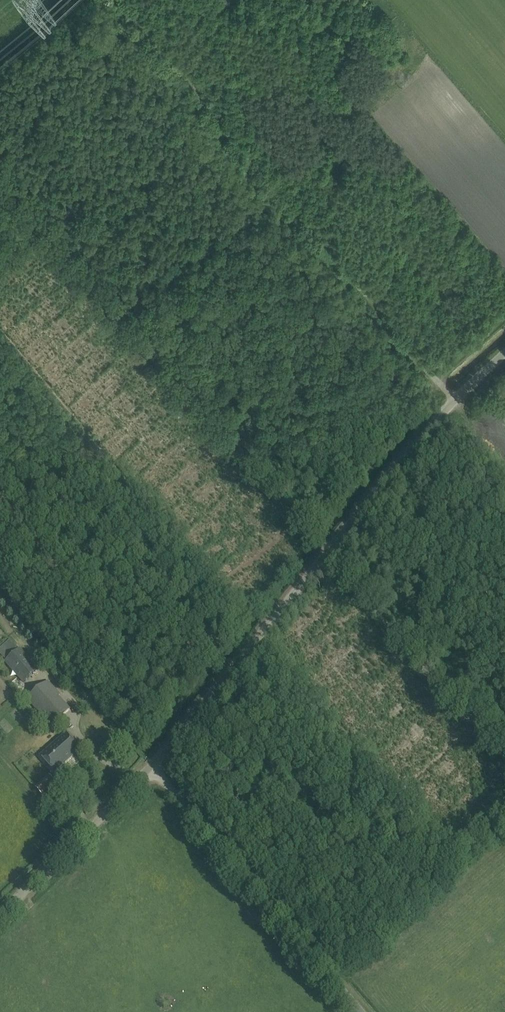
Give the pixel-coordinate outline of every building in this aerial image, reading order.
[(24,682),(38,670),(26,656),(25,656),(14,644),(2,655),(6,660),(6,661),(24,682)] [(60,695),(48,681),(28,698),(52,725),(70,709),(58,696),(60,695)] [(40,756),(55,772),(80,750),(66,733),(40,756)] [(58,784),(50,775),(35,787),(44,797),(58,784)]
